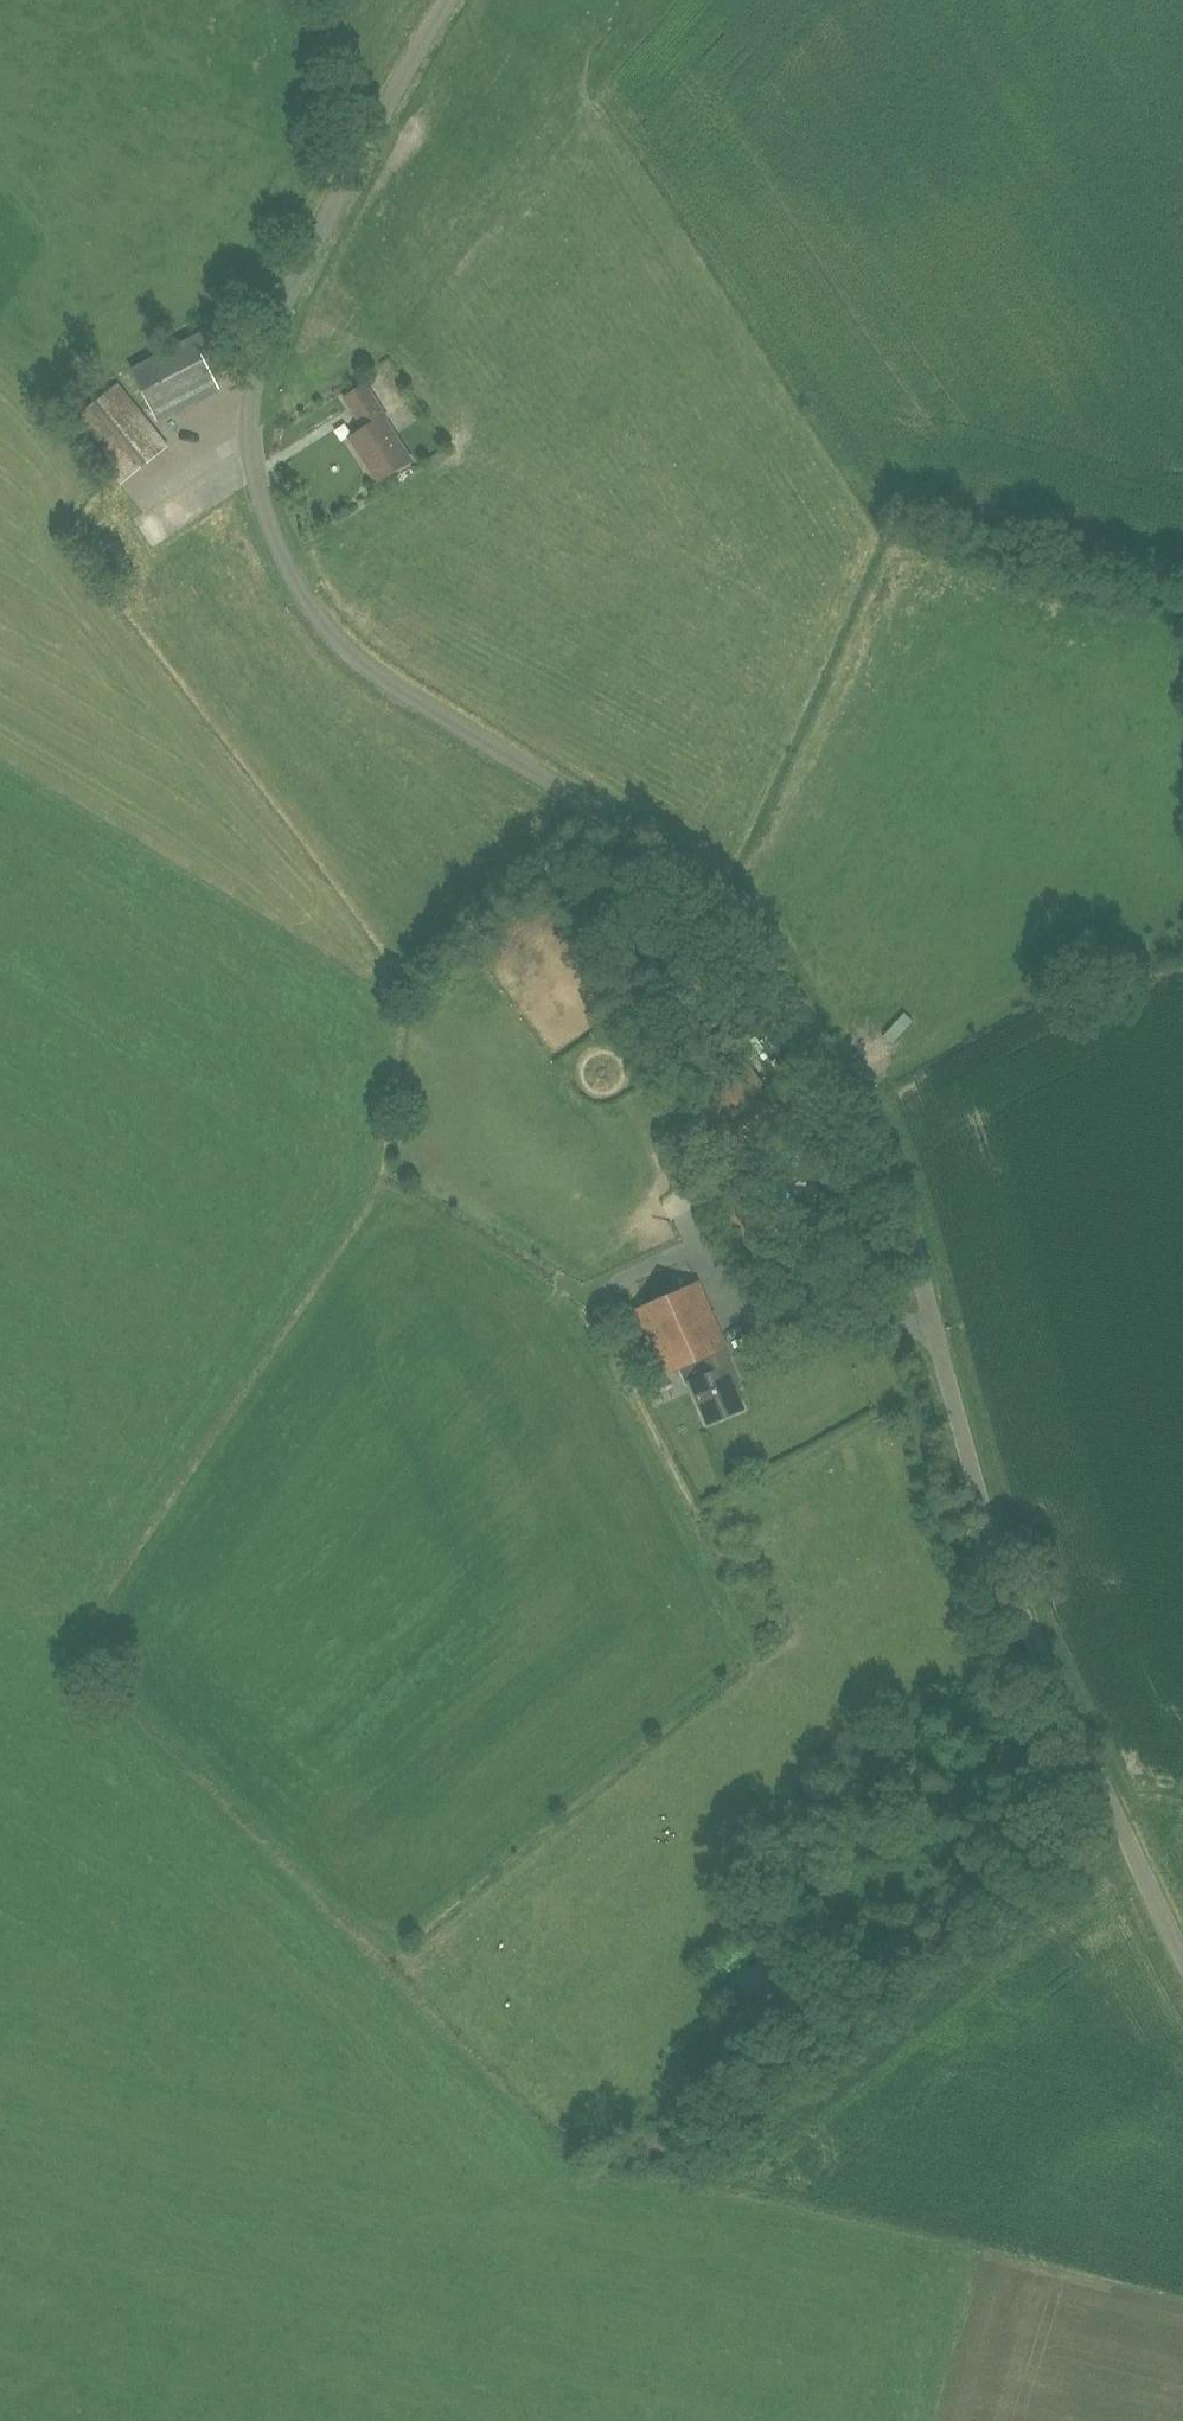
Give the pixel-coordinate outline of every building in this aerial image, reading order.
[(153,421),(192,400),(214,389),(206,375),(229,363),(210,327),(186,340),(187,341),(127,373),(153,421)] [(120,485),(166,447),(117,386),(70,423),(120,485)] [(380,418),(349,439),(385,494),(398,485),(408,479),(421,471),(409,453),(392,428),(384,415),(380,418)] [(746,1064),(690,1106),(730,1157),(785,1114),(746,1064)] [(678,1368),(685,1385),(688,1384),(706,1424),(741,1409),(729,1382),(734,1380),(721,1349),(723,1348),(697,1284),(637,1310),(664,1374),(678,1368)]
